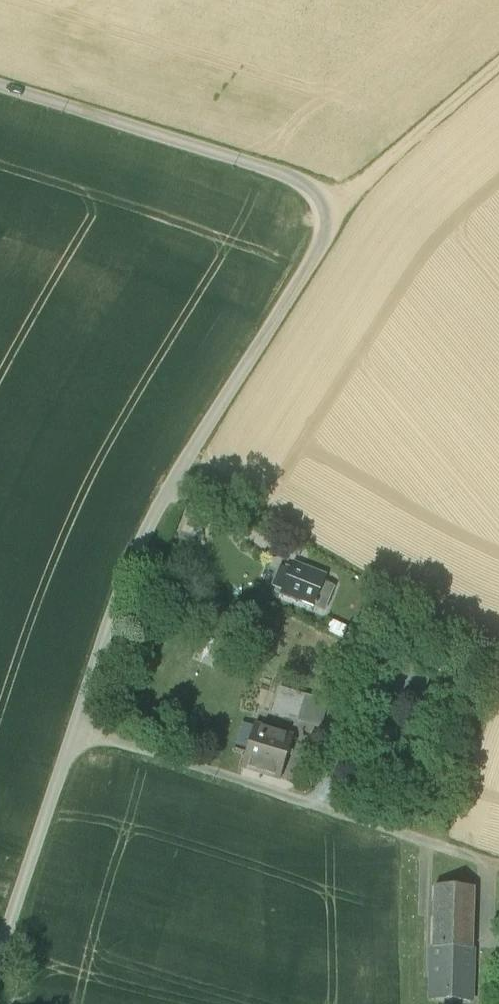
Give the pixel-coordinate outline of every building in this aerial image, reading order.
[(324,584),(326,578),(292,565),(280,595),(314,608),(324,584)] [(324,584),(314,608),(325,613),(334,588),(324,584)] [(413,671),(406,690),(420,695),(427,676),(413,671)] [(271,715),(297,723),(305,697),(280,689),(271,715)] [(325,702),(305,697),(297,723),(316,729),(325,702)] [(293,739),(254,727),(241,768),(280,780),(293,739)] [(435,886),(432,948),(472,950),(474,888),(435,886)] [(431,999),(470,1001),(472,950),(432,948),(431,999)]
